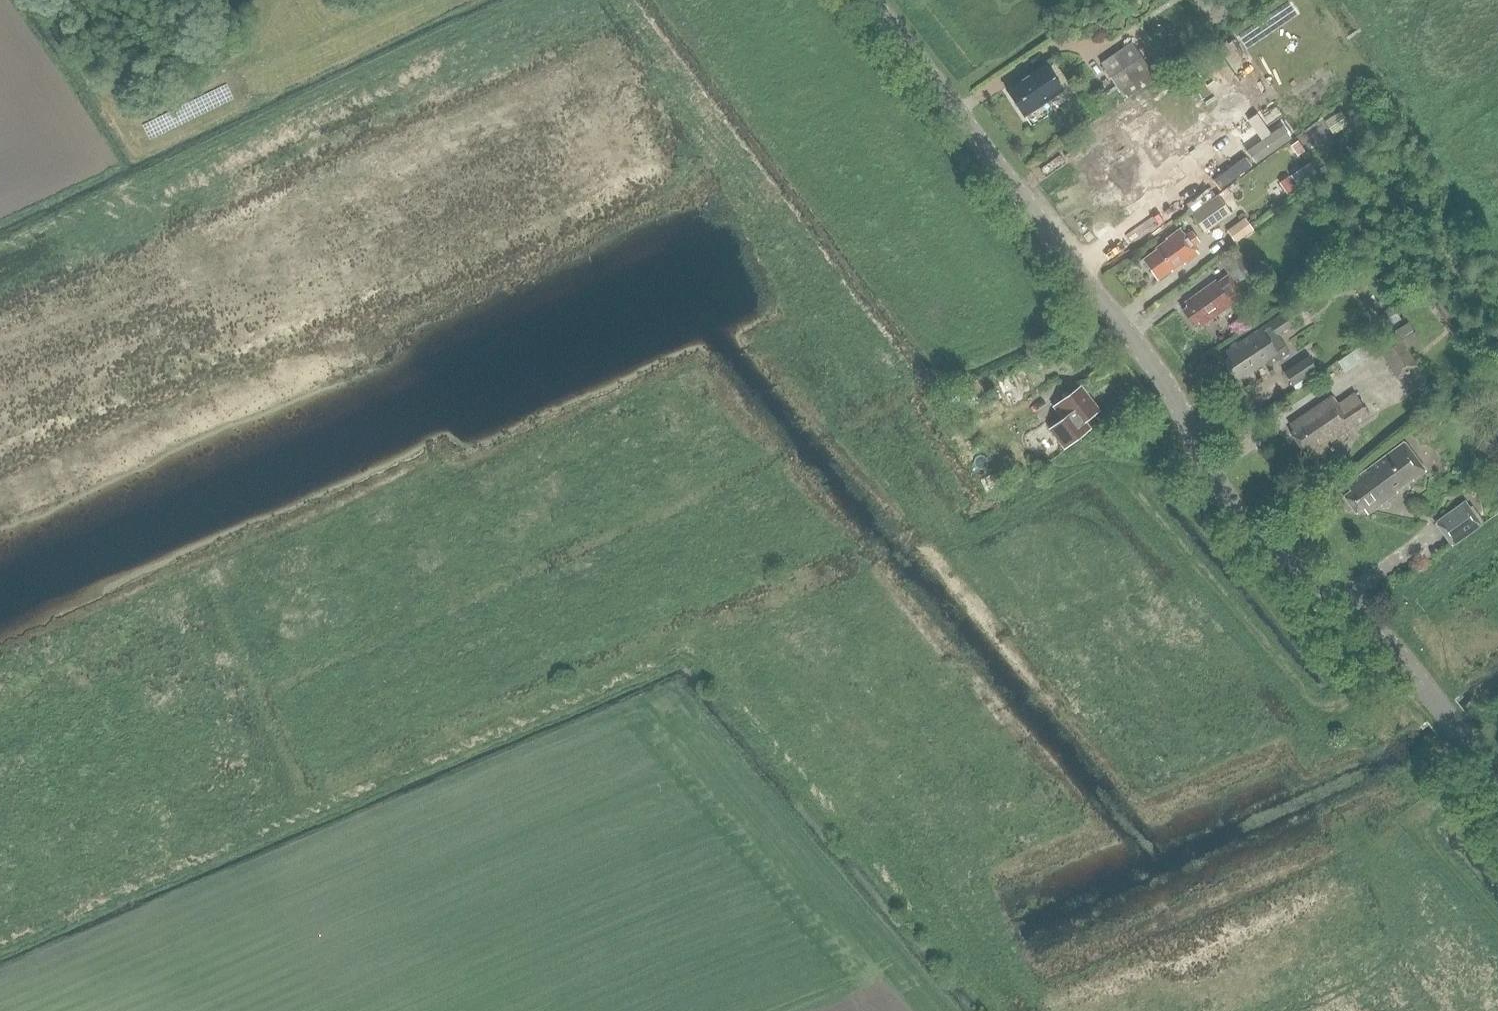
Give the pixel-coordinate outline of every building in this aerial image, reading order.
[(1130,42),(1100,62),(1124,99),(1159,77),(1152,67),(1147,70),(1130,42)] [(1062,91),(1044,64),(1006,89),(1024,117),(1062,91)] [(1163,164),(1209,132),(1180,91),(1128,128),(1144,151),(1107,177),(1131,211),(1175,180),(1163,164)] [(1255,164),(1289,140),(1281,127),(1246,152),(1255,164)] [(1305,152),(1298,142),(1290,147),(1297,157),(1305,152)] [(1218,191),(1251,168),(1244,158),(1211,181),(1218,191)] [(1318,175),(1309,163),(1289,177),(1298,190),(1318,175)] [(1296,188),(1288,176),(1278,183),(1287,194),(1296,188)] [(1190,212),(1203,232),(1230,213),(1217,194),(1212,197),(1193,210),(1190,212)] [(1225,231),(1233,241),(1251,228),(1243,217),(1225,231)] [(1198,254),(1192,246),(1198,242),(1190,230),(1184,235),(1180,229),(1166,239),(1167,240),(1155,249),(1156,250),(1143,260),(1157,280),(1170,270),(1171,271),(1183,263),(1184,264),(1198,254)] [(1220,260),(1237,282),(1252,271),(1236,249),(1220,260)] [(1215,281),(1214,281),(1184,303),(1187,307),(1182,311),(1193,326),(1198,322),(1201,326),(1214,316),(1214,317),(1244,295),(1228,274),(1216,283),(1215,281)] [(1376,315),(1385,329),(1401,319),(1392,305),(1376,315)] [(1224,361),(1226,364),(1225,367),(1230,374),(1233,374),(1234,377),(1240,374),(1242,378),(1255,369),(1255,370),(1266,362),(1270,367),(1290,354),(1277,334),(1289,326),(1282,315),(1225,353),(1229,358),(1224,361)] [(1418,342),(1405,321),(1373,340),(1395,377),(1415,366),(1406,349),(1418,342)] [(1373,354),(1366,344),(1338,363),(1345,373),(1373,354)] [(1293,385),(1317,371),(1309,358),(1285,372),(1293,385)] [(1053,406),(1062,419),(1049,429),(1065,449),(1090,430),(1084,422),(1099,411),(1079,386),(1053,406)] [(1318,464),(1329,457),(1335,453),(1329,443),(1369,416),(1354,394),(1338,405),(1331,396),(1289,425),(1293,431),(1290,433),(1303,452),(1308,449),(1318,464)] [(1356,513),(1363,508),(1367,514),(1397,492),(1396,491),(1412,480),(1412,481),(1425,471),(1404,442),(1346,485),(1350,491),(1343,496),(1356,513)] [(1466,501),(1435,523),(1451,546),(1482,524),(1466,501)]
